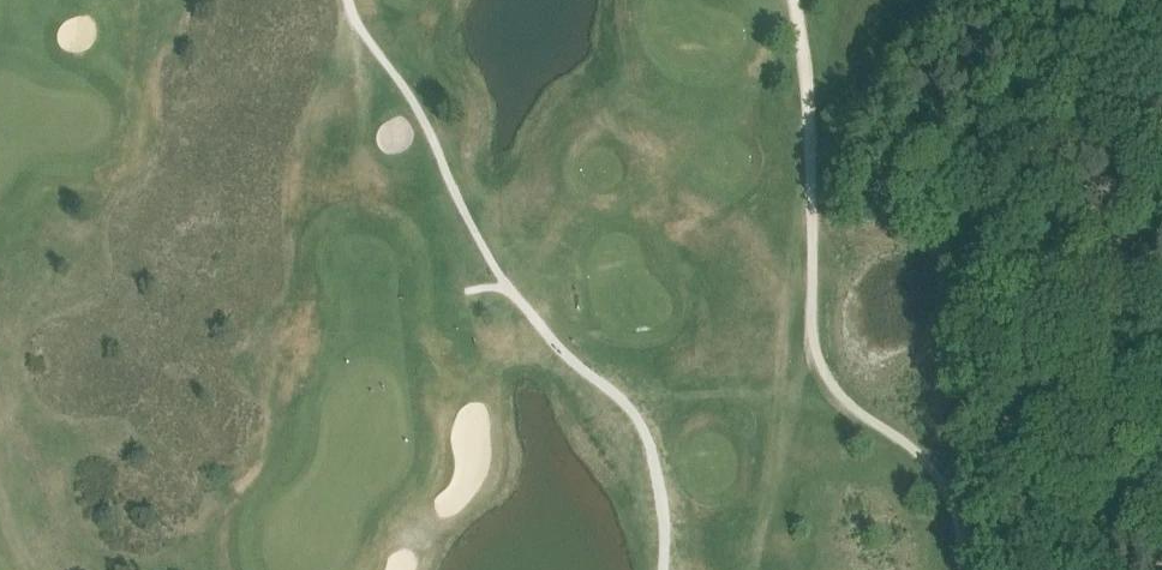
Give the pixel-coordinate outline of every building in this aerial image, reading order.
[(393,117),(383,139),(405,149),(415,126),(393,117)]
